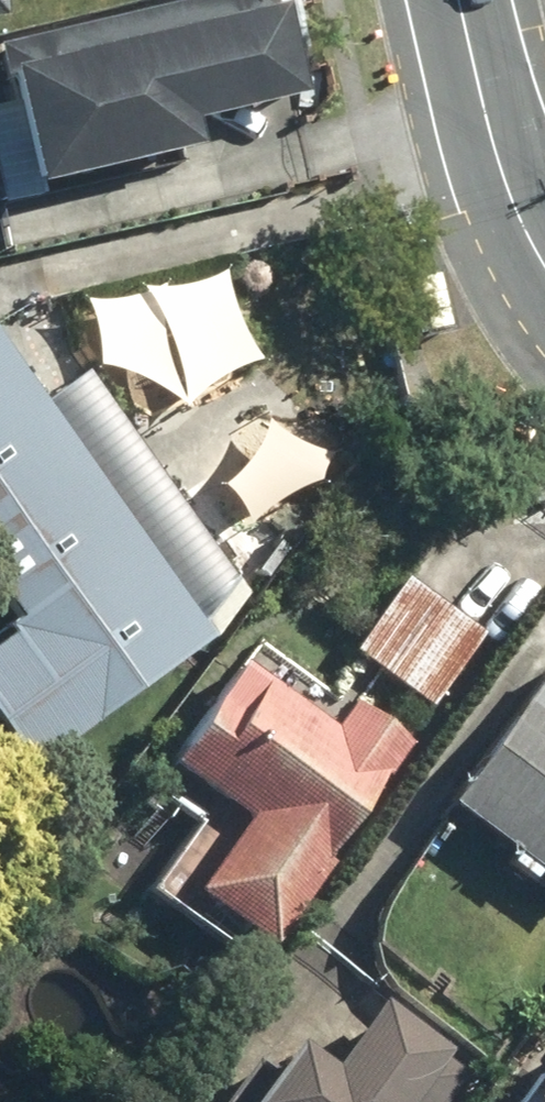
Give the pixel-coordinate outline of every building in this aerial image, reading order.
[(30,190),(195,151),(189,127),(296,102),(272,0),(182,0),(0,43),(0,64),(30,190)] [(437,272),(409,278),(423,338),(451,332),(437,272)] [(180,398),(182,412),(192,401),(215,383),(234,373),(256,365),(254,358),(239,334),(229,306),(225,290),(223,274),(218,275),(210,281),(191,286),(172,291),(159,292),(151,292),(136,291),(139,295),(158,326),(165,338),(172,357),(177,376),(180,398)] [(85,304),(77,300),(86,315),(92,332),(97,355),(96,369),(107,371),(129,378),(154,391),(176,407),(182,412),(173,390),(162,358),(158,330),(158,326),(159,292),(160,287),(151,292),(139,295),(136,296),(125,301),(100,304),(85,304)] [(0,639),(0,740),(23,772),(212,639),(191,610),(45,403),(0,340),(0,599),(19,626),(0,639)] [(87,374),(45,403),(191,610),(234,579),(87,374)] [(270,428),(264,421),(254,443),(239,467),(227,479),(217,487),(234,505),(242,518),(246,529),(258,518),(283,503),(304,492),(317,489),(318,481),(325,467),(336,454),(318,453),(290,443),(270,428)] [(484,629),(411,576),(355,653),(428,706),(484,629)] [(194,897),(267,948),(409,743),(260,640),(173,766),(249,819),(194,897)] [(451,805),(544,877),(544,682),(451,805)] [(463,1079),(375,1013),(326,1079),(289,1051),(268,1079),(250,1065),(222,1101),(446,1101),(463,1079)] [(519,1101),(544,1101),(544,1066),(519,1101)]
